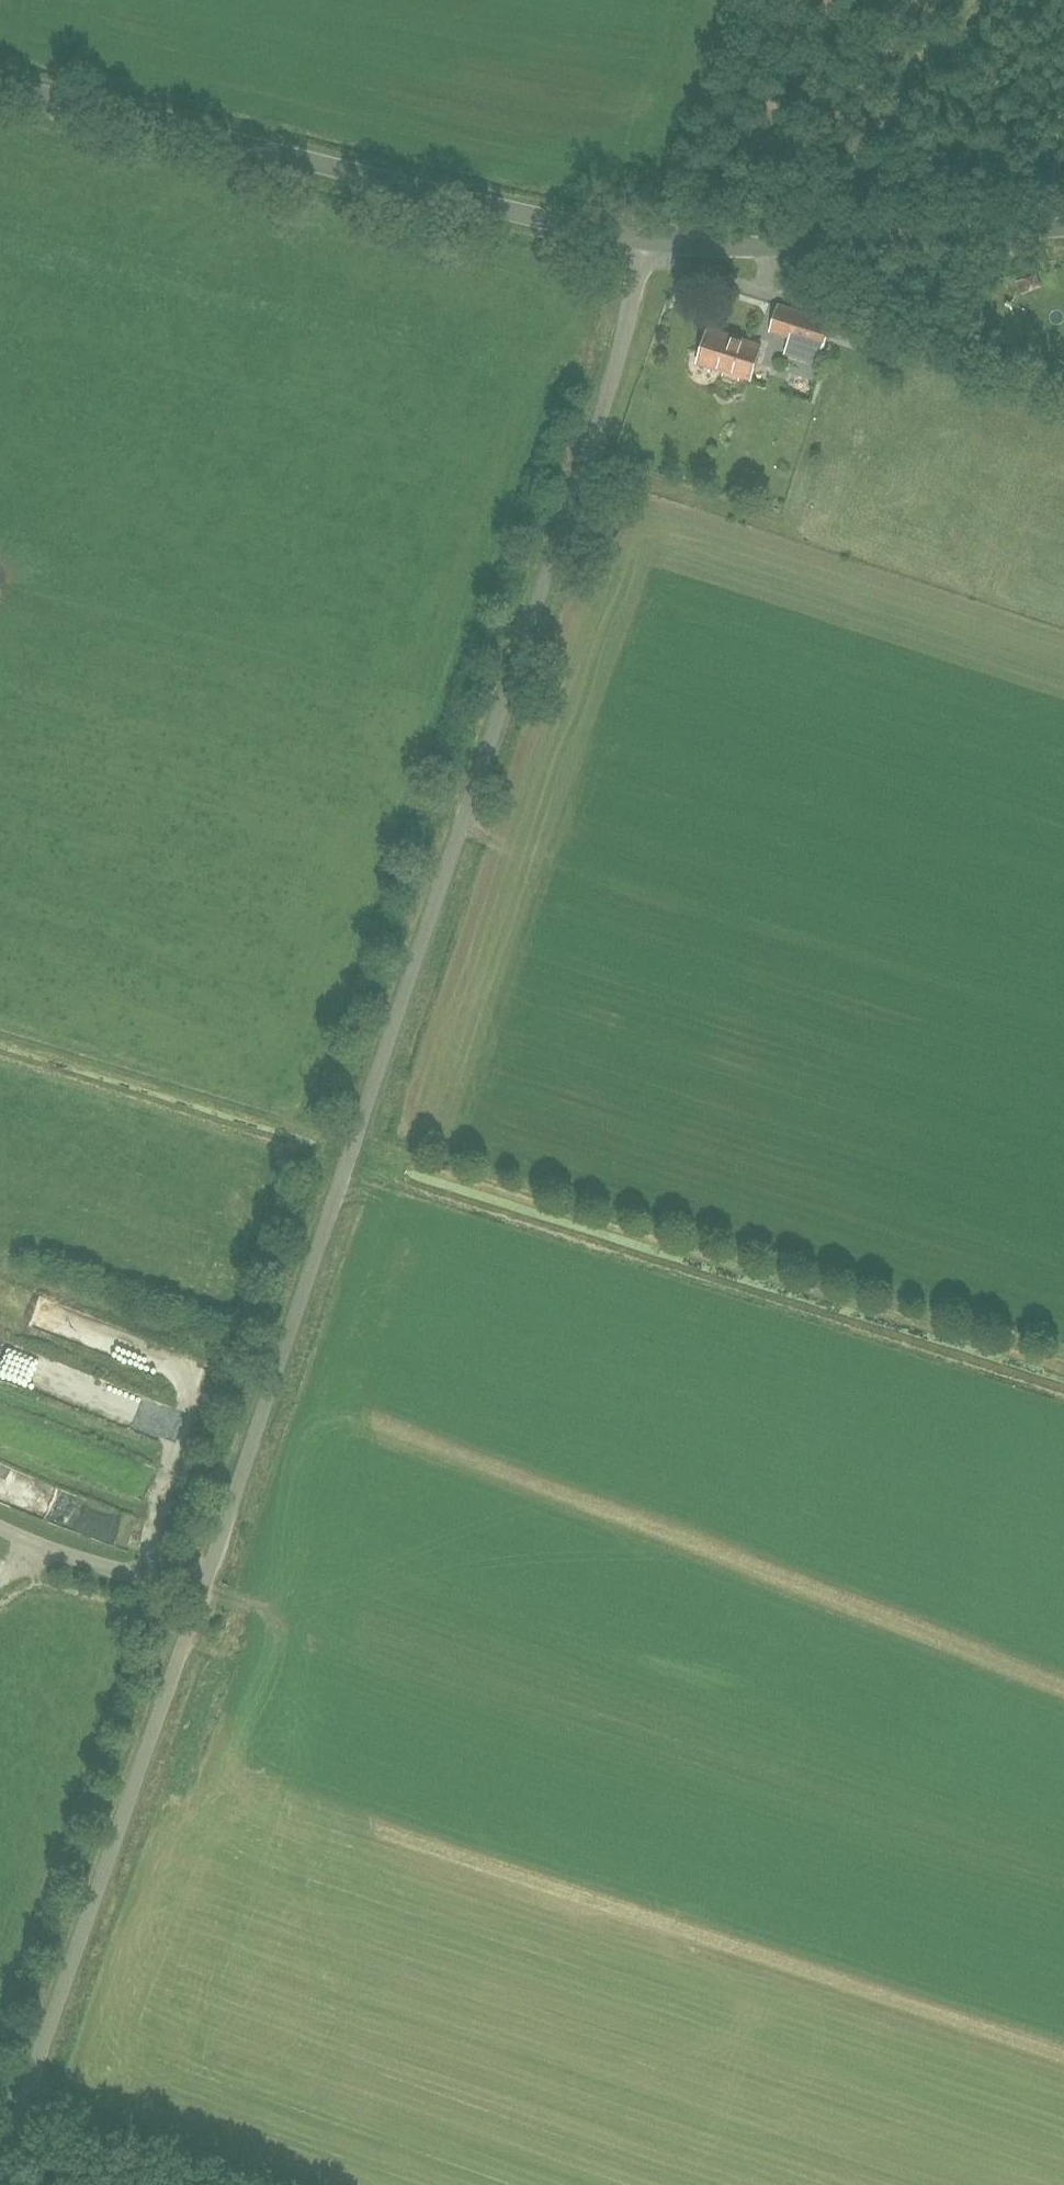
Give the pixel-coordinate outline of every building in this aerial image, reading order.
[(830,321),(779,305),(772,329),(822,345),(830,321)] [(760,345),(709,329),(699,360),(725,369),(724,371),(726,374),(736,377),(739,376),(740,373),(750,376),(760,345)] [(48,1495),(40,1514),(50,1518),(61,1492),(39,1483),(36,1490),(48,1495)] [(52,1514),(67,1522),(80,1496),(65,1489),(52,1514)]
